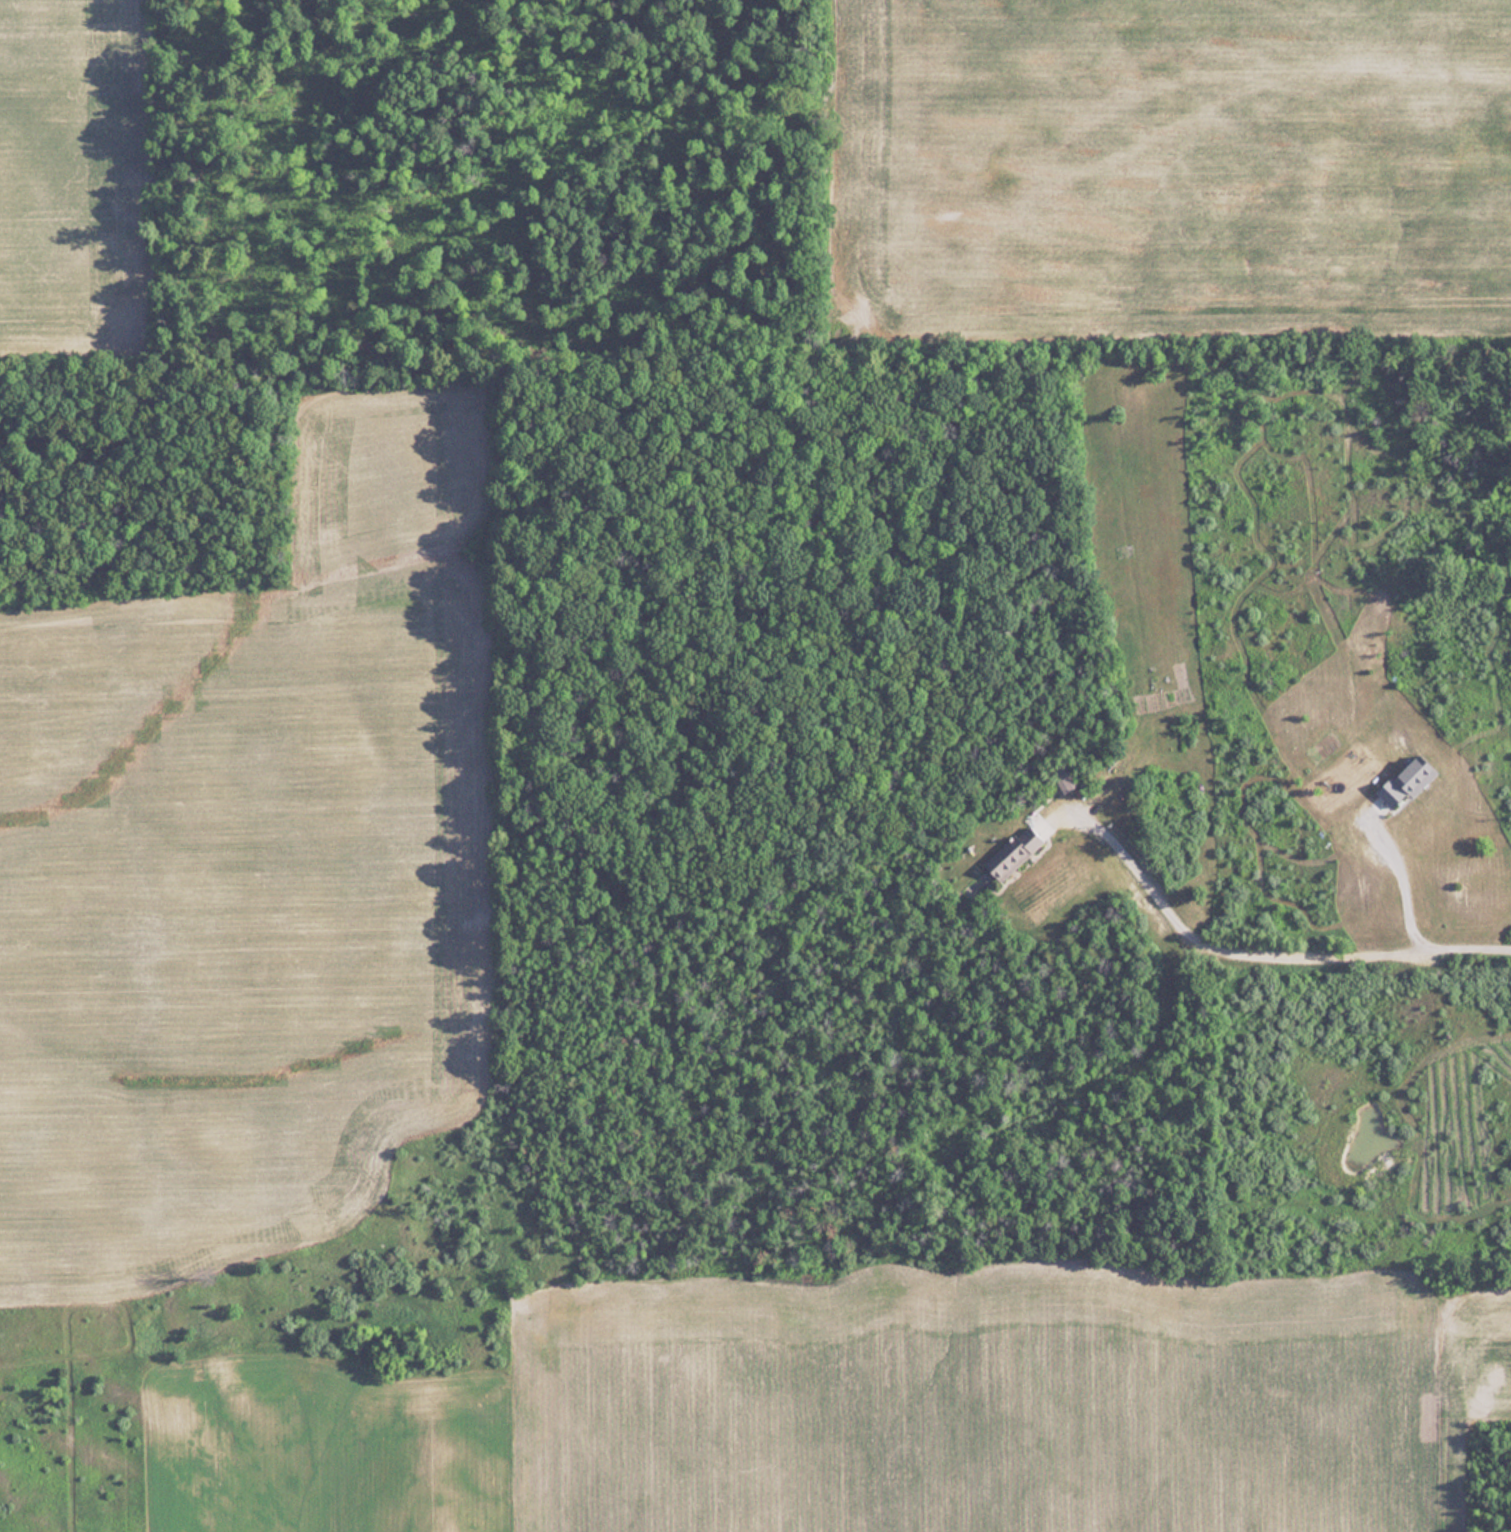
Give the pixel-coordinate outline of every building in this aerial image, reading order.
[(1379,794),(1397,812),(1438,771),(1420,753),(1379,794)] [(1045,772),(1061,797),(1079,785),(1063,760),(1045,772)] [(1046,839),(1030,821),(985,864),(1002,882),(1046,839)]
